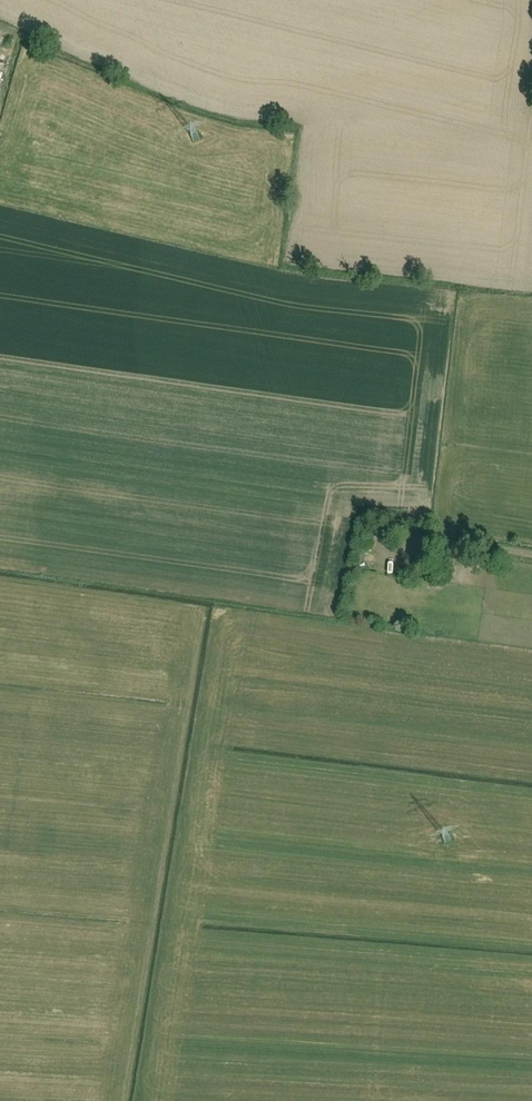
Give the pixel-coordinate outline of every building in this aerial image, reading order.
[(0,50),(0,54),(11,58),(14,49),(1,46),(0,50)] [(393,539),(395,531),(384,529),(385,525),(376,524),(374,536),(383,537),(393,539)]
